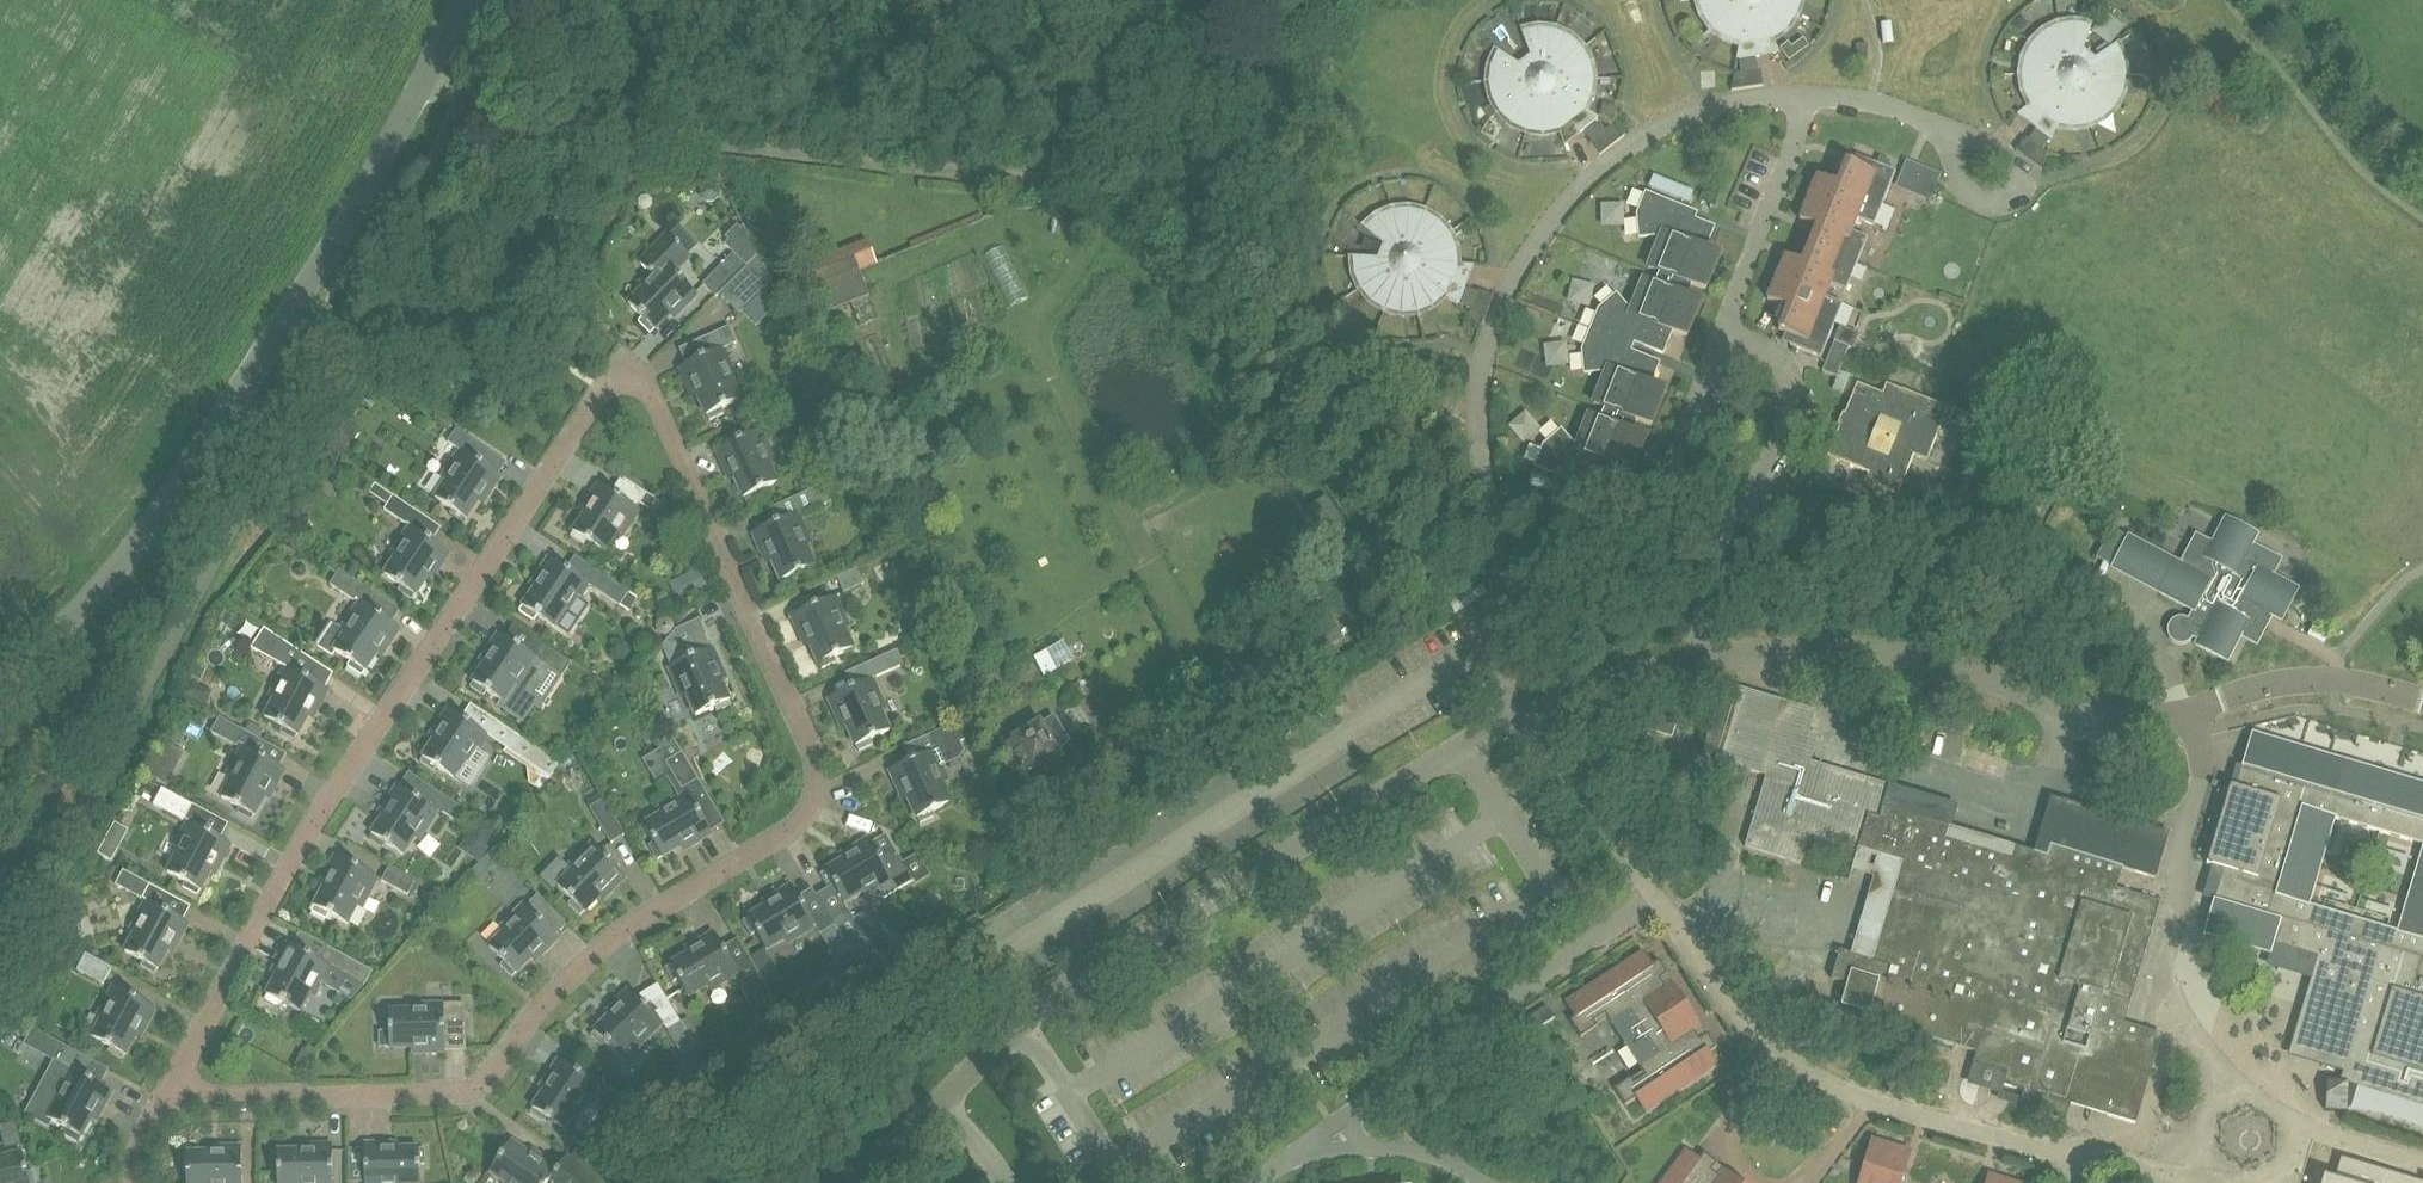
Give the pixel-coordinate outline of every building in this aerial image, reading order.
[(1774,43),(1772,39),(1786,29),(1795,16),(1801,1),(1801,0),(1697,0),(1702,15),(1711,29),(1724,38),(1739,43),(1737,59),(1738,60),(1759,56),(1757,42),(1771,39),(1774,45),(1775,45),(1774,43)] [(2082,0),(2079,16),(2093,19),(2096,3),(2082,0)] [(2020,16),(2011,25),(2019,33),(2028,24),(2020,16)] [(2030,105),(2026,107),(2024,109),(2026,110),(2031,106),(2043,115),(2034,127),(2050,140),(2051,140),(2057,125),(2072,128),(2089,125),(2103,118),(2115,106),(2123,92),(2126,76),(2123,59),(2115,44),(2095,58),(2083,49),(2091,26),(2074,22),(2058,25),(2043,32),(2031,43),(2023,58),(2021,74),(2023,91),(2030,105)] [(1558,130),(1560,134),(1560,136),(1562,135),(1560,129),(1571,121),(1580,132),(1597,119),(1598,118),(1584,109),(1591,95),(1593,79),(1590,62),(1582,48),(1570,37),(1555,30),(1539,28),(1521,31),(1530,55),(1518,64),(1497,50),(1490,66),(1488,82),(1491,98),(1499,113),(1511,124),(1526,131),(1543,133),(1558,130)] [(1787,42),(1779,48),(1788,61),(1797,54),(1791,47),(1787,42)] [(1855,45),(1855,60),(1866,60),(1867,45),(1855,45)] [(1734,74),(1731,91),(1763,86),(1760,70),(1734,74)] [(1603,103),(1599,114),(1610,118),(1614,106),(1603,103)] [(2251,114),(2257,124),(2274,114),(2267,104),(2251,114)] [(1489,120),(1481,132),(1493,140),(1501,128),(1489,120)] [(1599,156),(1624,136),(1610,127),(1589,143),(1599,156)] [(2016,151),(2041,170),(2047,154),(2025,138),(2016,151)] [(1856,154),(1853,163),(1848,161),(1840,183),(1820,175),(1802,221),(1819,227),(1805,263),(1788,257),(1771,301),(1793,309),(1785,331),(1786,331),(1782,342),(1820,357),(1842,302),(1824,295),(1830,281),(1850,288),(1870,237),(1849,229),(1853,217),(1874,225),(1896,170),(1856,154)] [(1879,155),(1876,162),(1888,166),(1890,159),(1879,155)] [(1898,183),(1914,188),(1922,167),(1905,161),(1898,183)] [(705,183),(700,190),(700,197),(706,202),(714,201),(719,195),(719,188),(713,183),(705,183)] [(1706,183),(1699,201),(1715,207),(1722,189),(1706,183)] [(1543,444),(1541,448),(1533,467),(1585,488),(1588,482),(1608,490),(1616,469),(1633,476),(1648,437),(1631,431),(1635,422),(1652,429),(1667,390),(1650,384),(1659,362),(1630,351),(1634,342),(1663,354),(1671,333),(1688,340),(1703,301),(1686,296),(1690,286),(1707,292),(1722,253),(1705,247),(1714,227),(1695,219),(1697,213),(1644,191),(1635,213),(1638,239),(1657,238),(1644,268),(1658,273),(1655,282),(1641,277),(1629,309),(1616,293),(1597,309),(1581,350),(1583,374),(1603,372),(1590,404),(1603,409),(1599,418),(1586,412),(1573,445),(1561,429),(1543,444)] [(1464,267),(1464,265),(1457,264),(1456,248),(1449,233),(1438,221),(1424,212),(1408,209),(1392,210),(1377,216),(1364,228),(1383,244),(1377,258),(1352,256),(1354,274),(1360,289),(1371,302),(1385,310),(1401,314),(1417,312),(1432,306),(1445,295),(1457,306),(1458,304),(1466,285),(1452,279),(1456,266),(1464,267)] [(732,253),(746,267),(758,254),(743,227),(740,229),(737,226),(725,238),(729,241),(724,245),(732,253)] [(638,321),(650,333),(668,314),(672,318),(697,294),(673,270),(688,255),(668,234),(639,262),(654,277),(628,303),(642,317),(638,321)] [(824,315),(869,297),(860,272),(876,266),(866,240),(804,265),(824,315)] [(732,253),(702,284),(715,297),(719,293),(746,267),(732,253)] [(772,282),(758,254),(746,267),(719,293),(740,315),(772,282)] [(1468,315),(1481,326),(1493,296),(1478,290),(1468,315)] [(691,381),(698,396),(709,420),(724,413),(721,408),(740,400),(725,366),(730,364),(723,349),(737,342),(729,326),(704,337),(711,352),(679,367),(687,383),(691,381)] [(1837,378),(1849,348),(1833,341),(1821,372),(1837,378)] [(1886,383),(1882,393),(1857,383),(1828,457),(1868,473),(1864,483),(1897,496),(1914,455),(1927,460),(1948,408),(1886,383)] [(1949,422),(1962,427),(1967,413),(1954,408),(1949,422)] [(480,462),(488,450),(456,429),(448,442),(460,450),(451,465),(455,468),(435,498),(452,509),(449,514),(462,523),(486,488),(490,491),(501,475),(480,462)] [(762,449),(767,447),(759,430),(716,449),(724,466),(729,464),(746,502),(761,496),(759,490),(777,482),(762,449)] [(817,473),(799,482),(803,492),(822,484),(817,473)] [(570,536),(584,545),(587,541),(604,552),(624,521),(628,524),(639,509),(599,483),(589,498),(593,501),(570,536)] [(803,514),(834,499),(826,483),(795,497),(803,514)] [(369,492),(387,504),(392,497),(374,485),(369,492)] [(647,494),(641,504),(653,512),(659,502),(647,494)] [(407,523),(416,510),(394,495),(387,505),(384,509),(406,524),(407,523)] [(766,547),(784,586),(799,579),(796,574),(815,565),(799,532),(804,530),(797,513),(754,532),(761,549),(766,547)] [(2260,534),(2229,517),(2215,541),(2198,571),(2131,532),(2112,564),(2159,591),(2193,609),(2186,618),(2178,614),(2173,614),(2167,616),(2163,620),(2161,626),(2161,632),(2163,637),(2168,642),(2174,644),(2181,643),(2186,640),(2191,634),(2197,638),(2194,643),(2225,661),(2237,638),(2255,608),(2281,623),(2297,591),(2274,578),(2244,561),(2255,544),(2260,534)] [(405,544),(396,557),(384,575),(401,586),(398,590),(412,600),(435,564),(440,567),(450,552),(410,526),(400,541),(405,544)] [(2021,534),(2012,551),(2025,558),(2034,541),(2021,534)] [(578,599),(588,584),(549,557),(539,573),(543,576),(520,611),(533,620),(537,615),(553,627),(574,596),(578,599)] [(844,592),(863,583),(857,568),(837,577),(844,592)] [(354,601),(364,586),(340,569),(330,584),(354,601)] [(702,570),(670,585),(678,604),(711,589),(702,570)] [(604,576),(595,588),(595,589),(629,612),(638,598),(604,576)] [(792,615),(799,632),(804,630),(821,668),(836,662),(834,656),(853,648),(837,615),(842,612),(835,596),(792,615)] [(400,627),(392,622),(360,601),(350,616),(354,619),(346,632),(333,624),(319,647),(332,656),(335,651),(351,661),(348,666),(361,675),(385,640),(389,643),(400,627)] [(672,628),(671,622),(666,618),(660,619),(656,625),(657,631),(662,635),(669,634),(672,628)] [(305,676),(314,662),(264,628),(251,649),(286,668),(278,683),(282,685),(265,718),(283,727),(280,732),(295,740),(315,703),(319,705),(328,689),(305,676)] [(669,666),(676,683),(681,681),(696,715),(715,707),(717,712),(732,705),(715,666),(719,664),(712,647),(688,658),(676,629),(662,646),(671,665),(669,666)] [(572,664),(539,642),(531,654),(499,633),(489,648),(493,651),(470,686),(483,696),(487,691),(503,702),(500,706),(524,722),(539,700),(533,696),(551,669),(563,677),(572,664)] [(870,661),(876,676),(877,676),(904,664),(897,649),(870,661)] [(212,690),(199,684),(206,671),(193,664),(178,694),(204,707),(212,690)] [(841,712),(847,726),(858,751),(873,744),(871,739),(890,730),(874,697),(879,695),(872,678),(829,697),(836,714),(841,712)] [(1717,704),(1703,752),(1716,756),(1714,762),(1740,770),(1753,773),(1762,776),(1742,846),(1800,862),(1808,833),(1858,847),(1880,853),(1873,878),(1871,884),(1851,956),(1839,953),(1833,972),(1831,978),(1847,983),(1840,1007),(1864,1014),(1861,1024),(1933,1045),(1966,1055),(1963,1064),(1964,1065),(1972,1067),(1999,1075),(1996,1084),(2016,1090),(2012,1104),(2056,1117),(2065,1120),(2070,1105),(2074,1090),(2112,1101),(2107,1116),(2135,1124),(2153,1064),(2155,1055),(2144,1052),(2150,1032),(2123,1024),(2159,902),(2116,890),(2122,869),(2155,879),(2169,833),(2064,802),(2044,870),(1947,841),(1950,831),(1881,811),(1888,786),(1844,773),(1810,763),(1796,759),(1804,732),(1807,723),(1810,711),(1782,703),(1780,702),(1736,690),(1734,697),(1721,693),(1717,704)] [(478,750),(486,738),(488,734),(463,718),(453,711),(449,708),(439,724),(443,727),(435,739),(420,762),(433,771),(436,766),(453,778),(470,788),(490,757),(478,750)] [(1060,758),(1056,751),(1069,743),(1053,716),(1013,741),(1009,735),(999,741),(1024,783),(1044,771),(1043,769),(1060,758)] [(1674,723),(1647,716),(1643,732),(1670,738),(1674,723)] [(238,746),(246,732),(220,718),(213,732),(238,746)] [(938,751),(960,741),(965,739),(958,722),(930,734),(938,751)] [(250,723),(246,732),(259,739),(263,730),(250,723)] [(1917,758),(1921,739),(1880,729),(1876,748),(1917,758)] [(519,740),(509,754),(550,780),(560,767),(519,740)] [(2383,778),(2254,740),(2238,795),(2228,792),(2206,868),(2212,870),(2228,875),(2219,905),(2217,911),(2210,937),(2218,939),(2272,955),(2276,956),(2279,948),(2306,956),(2321,961),(2315,982),(2300,1034),(2298,1039),(2292,1060),(2346,1076),(2343,1086),(2328,1086),(2327,1116),(2329,1116),(2340,1117),(2346,1117),(2347,1114),(2359,1115),(2374,1117),(2387,1120),(2401,1124),(2415,1129),(2422,1132),(2422,852),(2399,935),(2314,911),(2340,824),(2422,849),(2422,789),(2386,779),(2383,778)] [(593,742),(587,746),(585,753),(590,760),(597,761),(604,757),(605,750),(601,743),(593,742)] [(239,765),(232,779),(222,798),(239,807),(237,812),(251,820),(271,783),(276,785),(285,769),(243,747),(234,763),(239,765)] [(1006,758),(1000,747),(986,755),(992,766),(1006,758)] [(890,769),(897,786),(902,784),(909,798),(920,823),(934,816),(933,812),(951,803),(942,783),(936,769),(940,767),(932,750),(909,761),(890,769)] [(687,792),(672,801),(674,806),(643,825),(653,842),(648,845),(657,859),(693,837),(696,842),(712,832),(705,821),(718,813),(697,778),(682,752),(668,761),(687,792)] [(402,854),(414,836),(423,824),(427,827),(437,811),(398,785),(388,800),(392,803),(369,839),(382,848),(386,843),(402,854)] [(613,786),(605,791),(610,799),(618,794),(613,786)] [(184,821),(192,805),(162,788),(153,805),(184,821)] [(603,799),(589,808),(610,844),(625,835),(603,799)] [(467,811),(451,800),(443,812),(459,823),(467,811)] [(217,858),(222,860),(231,844),(189,821),(180,838),(185,840),(168,873),(185,882),(183,887),(197,895),(217,858)] [(914,880),(899,856),(893,847),(880,855),(869,838),(854,847),(856,852),(820,874),(829,888),(833,885),(844,902),(875,883),(884,898),(914,880)] [(560,858),(540,878),(552,891),(557,886),(572,900),(568,904),(580,916),(599,896),(610,885),(613,889),(626,876),(593,843),(580,856),(583,860),(572,871),(569,867),(560,858)] [(117,851),(104,844),(98,854),(111,862),(117,851)] [(481,860),(490,867),(499,856),(490,848),(471,870),(472,871),(473,870),(472,870),(481,860)] [(332,874),(325,887),(312,911),(326,919),(329,914),(347,923),(364,891),(369,894),(378,877),(336,855),(327,871),(332,874)] [(389,867),(381,881),(408,894),(415,880),(389,867)] [(141,901),(150,884),(124,870),(115,887),(141,901)] [(779,899),(765,907),(742,920),(751,935),(756,932),(766,949),(784,938),(798,930),(800,934),(815,926),(797,897),(799,896),(792,885),(776,894),(779,899)] [(512,977),(530,958),(542,946),(545,950),(558,937),(542,920),(553,909),(538,895),(527,906),(525,904),(512,917),(516,921),(490,947),(504,961),(500,965),(512,977)] [(188,923),(183,920),(147,901),(138,917),(143,919),(125,952),(143,961),(140,966),(155,974),(175,937),(180,939),(188,923)] [(849,910),(832,920),(834,925),(850,951),(852,954),(869,944),(849,910)] [(937,922),(941,930),(944,936),(959,929),(962,927),(955,912),(937,922)] [(850,951),(834,925),(820,934),(820,935),(821,934),(836,959),(850,951)] [(701,945),(687,954),(665,967),(673,981),(678,979),(689,996),(720,977),(723,981),(739,972),(714,931),(698,941),(701,945)] [(277,976),(264,999),(279,1007),(282,1002),(299,1012),(310,993),(317,980),(321,982),(352,999),(364,985),(372,972),(372,970),(330,947),(329,949),(322,961),(293,946),(289,943),(280,960),(285,962),(277,976)] [(869,944),(852,954),(863,972),(870,985),(900,967),(889,949),(876,957),(869,944)] [(1642,952),(1566,1002),(1575,1016),(1569,1020),(1580,1038),(1597,1027),(1596,1025),(1594,1021),(1604,1014),(1607,1018),(1610,1023),(1639,1067),(1642,1072),(1644,1076),(1634,1083),(1632,1079),(1630,1077),(1614,1088),(1625,1106),(1637,1098),(1646,1112),(1717,1066),(1708,1053),(1716,1048),(1707,1034),(1699,1039),(1693,1031),(1698,1027),(1690,1015),(1691,1014),(1679,996),(1679,997),(1671,985),(1665,988),(1660,979),(1668,974),(1659,960),(1651,965),(1642,952)] [(112,968),(86,953),(77,970),(103,984),(112,968)] [(844,976),(830,984),(837,996),(851,988),(844,976)] [(762,980),(746,989),(767,1023),(782,1014),(766,987),(762,980)] [(110,1005),(102,1019),(93,1037),(110,1047),(108,1052),(122,1060),(142,1022),(147,1025),(156,1009),(114,986),(106,1002),(110,1005)] [(646,1031),(649,1034),(663,1022),(630,989),(617,1002),(620,1005),(590,1035),(602,1047),(606,1043),(620,1057),(646,1031)] [(466,1004),(444,1004),(426,1005),(426,1010),(389,1011),(389,1031),(384,1031),(384,1047),(427,1046),(427,1052),(445,1051),(445,1029),(466,1029),(466,1004)] [(1531,1016),(1539,1028),(1555,1018),(1547,1006),(1531,1016)] [(681,1022),(667,1030),(682,1055),(696,1047),(681,1022)] [(52,1120),(66,1128),(64,1133),(78,1141),(99,1104),(103,1106),(112,1090),(96,1082),(104,1067),(63,1044),(55,1059),(57,1060),(27,1115),(49,1126),(52,1120)] [(554,1077),(545,1090),(530,1113),(544,1122),(547,1117),(564,1128),(584,1098),(588,1100),(599,1085),(559,1059),(549,1074),(554,1077)] [(637,1110),(629,1123),(640,1130),(648,1117),(637,1110)] [(566,1157),(559,1168),(544,1158),(541,1162),(506,1138),(497,1152),(501,1155),(490,1172),(506,1182),(604,1182),(566,1157)] [(1904,1169),(1910,1150),(1878,1141),(1869,1169),(1863,1167),(1858,1182),(1900,1182),(1904,1169)] [(383,1143),(364,1144),(365,1182),(421,1182),(420,1164),(426,1164),(425,1148),(383,1149),(383,1143)] [(332,1144),(314,1145),(314,1150),(272,1151),(272,1168),(278,1167),(278,1182),(333,1182),(332,1144)] [(223,1147),(224,1152),(181,1153),(182,1169),(187,1169),(187,1182),(243,1182),(242,1146),(223,1147)] [(1661,1182),(1741,1182),(1736,1179),(1735,1180),(1723,1171),(1719,1176),(1711,1170),(1717,1162),(1704,1152),(1698,1160),(1689,1153),(1685,1150),(1661,1182)] [(23,1152),(0,1158),(0,1182),(37,1182),(34,1171),(28,1172),(23,1152)] [(2341,1158),(2335,1179),(2324,1176),(2322,1182),(2422,1182),(2341,1158)] [(1989,1174),(1987,1182),(2018,1182),(1989,1174)]
